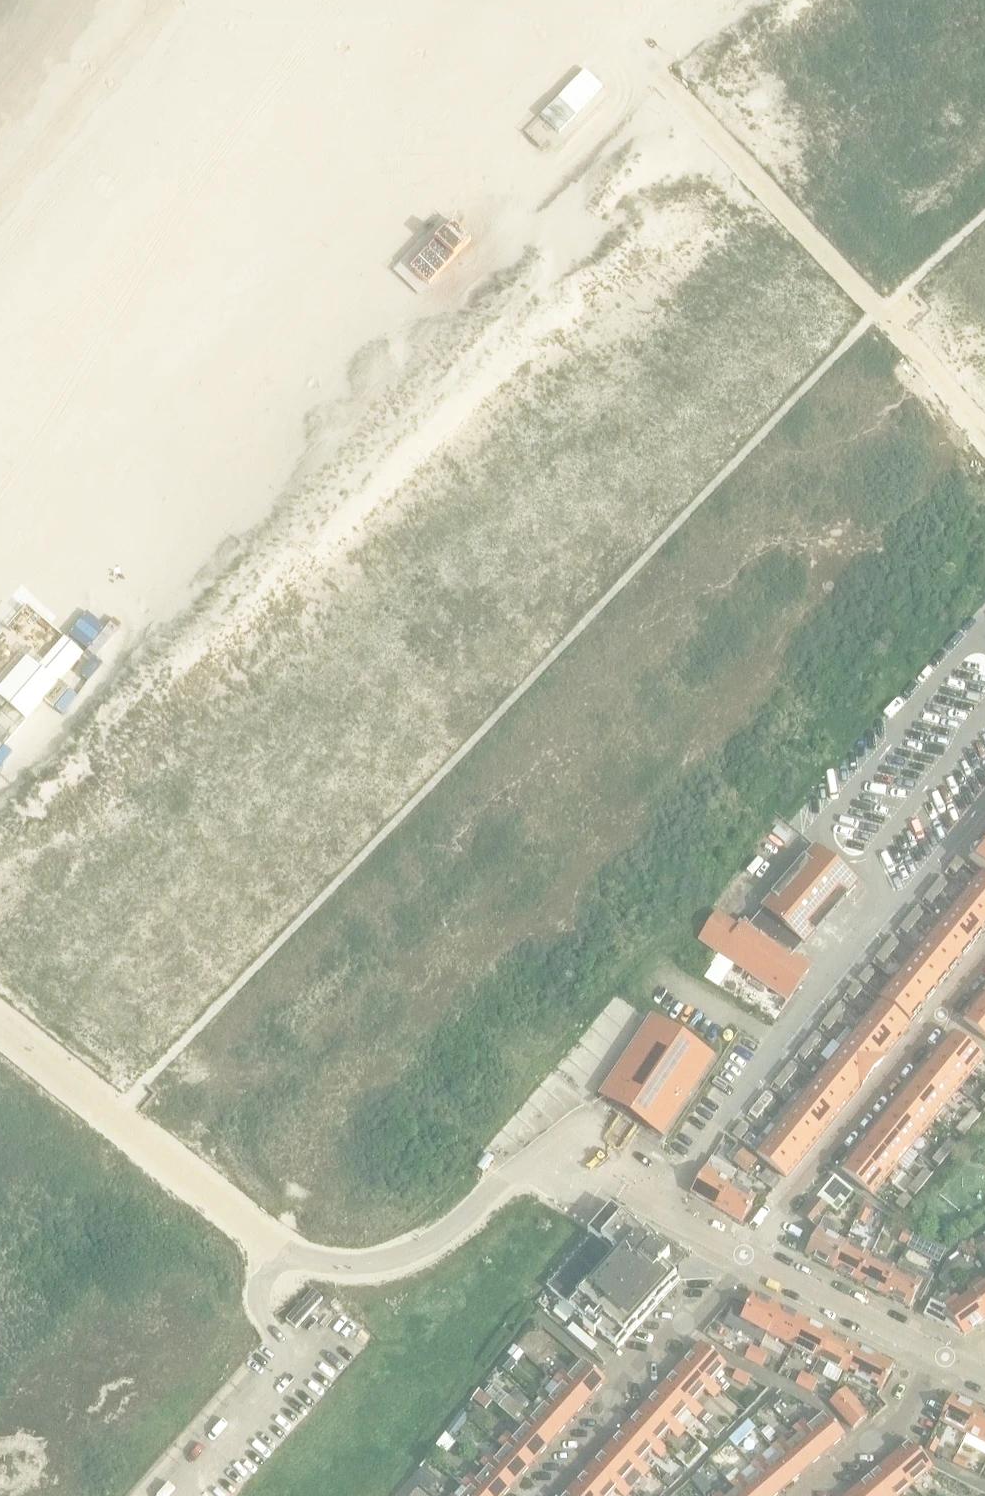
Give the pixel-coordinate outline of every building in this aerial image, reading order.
[(603,86),(586,70),(541,116),(559,133),(603,86)] [(431,284),(473,239),(454,222),(412,267),(431,284)] [(409,277),(416,271),(411,266),(427,250),(421,244),(398,265),(409,277)] [(101,674),(65,640),(36,668),(49,679),(10,722),(28,739),(67,697),(74,704),(101,674)] [(772,821),(784,832),(789,825),(787,823),(777,815),(772,821)] [(857,884),(815,847),(744,928),(718,908),(697,938),(788,1001),(812,966),(794,953),(804,942),(805,943),(857,884)] [(950,867),(957,872),(965,862),(958,857),(950,867)] [(980,863),(972,857),(971,858),(984,870),(984,857),(980,863)] [(965,890),(984,905),(984,879),(978,874),(965,890)] [(933,887),(939,893),(948,883),(941,878),(933,887)] [(931,903),(939,893),(933,887),(924,897),(931,903)] [(953,904),(983,928),(984,926),(984,905),(965,890),(953,904)] [(953,904),(941,919),(971,943),(983,928),(953,904)] [(917,908),(908,917),(915,923),(923,913),(917,908)] [(915,923),(908,917),(900,927),(907,933),(915,923)] [(971,943),(941,919),(929,934),(959,959),(971,943)] [(929,934),(917,949),(947,973),(959,959),(929,934)] [(884,947),(891,953),(899,943),(892,937),(884,947)] [(883,963),(891,953),(884,947),(876,957),(883,963)] [(947,973),(917,949),(905,964),(935,988),(947,973)] [(893,979),(923,1003),(935,988),(905,964),(893,979)] [(874,973),(867,968),(859,978),(866,983),(874,973)] [(910,1019),(923,1003),(893,979),(880,995),(910,1019)] [(847,993),(854,998),(862,988),(855,983),(847,993)] [(977,1003),(984,1010),(984,993),(977,1003)] [(830,1013),(837,1019),(845,1009),(839,1003),(830,1013)] [(866,1019),(896,1043),(909,1027),(879,1003),(866,1019)] [(977,1003),(964,1019),(984,1036),(984,1010),(977,1003)] [(821,1023),(828,1029),(836,1019),(829,1013),(821,1023)] [(651,1017),(600,1094),(663,1135),(713,1059),(651,1017)] [(854,1033),(884,1058),(896,1043),(866,1019),(854,1033)] [(806,1043),(813,1049),(821,1039),(814,1033),(806,1043)] [(872,1072),(884,1058),(854,1033),(842,1048),(872,1072)] [(940,1049),(969,1073),(982,1058),(952,1034),(940,1049)] [(805,1058),(813,1049),(806,1043),(798,1053),(805,1058)] [(830,1063),(859,1087),(872,1072),(842,1048),(830,1063)] [(940,1049),(928,1064),(957,1088),(969,1073),(940,1049)] [(782,1073),(789,1078),(797,1068),(790,1063),(782,1073)] [(847,1102),(859,1087),(830,1063),(818,1078),(847,1102)] [(957,1088),(928,1064),(915,1079),(945,1103),(957,1088)] [(780,1088),(789,1078),(782,1073),(774,1082),(780,1088)] [(835,1117),(847,1102),(818,1078),(806,1093),(835,1117)] [(915,1079),(903,1094),(933,1118),(945,1103),(915,1079)] [(758,1103),(764,1108),(773,1098),(766,1093),(758,1103)] [(806,1093),(793,1108),(823,1132),(835,1117),(806,1093)] [(920,1133),(921,1133),(933,1118),(903,1094),(891,1109),(920,1133)] [(756,1118),(764,1108),(758,1103),(749,1112),(756,1118)] [(823,1132),(793,1108),(781,1123),(811,1147),(823,1132)] [(879,1124),(909,1148),(921,1133),(920,1133),(891,1109),(879,1124)] [(965,1119),(972,1125),(980,1115),(973,1110),(965,1119)] [(964,1135),(972,1125),(965,1119),(957,1129),(964,1135)] [(733,1133),(740,1139),(748,1129),(741,1123),(733,1133)] [(811,1147),(781,1123),(769,1138),(799,1162),(811,1147)] [(897,1163),(909,1148),(879,1124),(867,1139),(897,1163)] [(799,1162),(769,1138),(756,1153),(786,1177),(799,1162)] [(884,1178),(897,1163),(867,1139),(855,1154),(884,1178)] [(949,1139),(941,1149),(947,1155),(956,1145),(949,1139)] [(947,1155),(941,1149),(932,1159),(939,1165),(947,1155)] [(742,1150),(738,1155),(745,1160),(740,1168),(747,1173),(756,1162),(742,1150)] [(884,1178),(855,1154),(842,1170),(872,1194),(884,1178)] [(733,1162),(740,1168),(745,1160),(738,1155),(733,1162)] [(691,1193),(716,1207),(730,1183),(736,1173),(712,1159),(706,1169),(705,1169),(691,1193)] [(917,1179),(923,1184),(932,1174),(925,1169),(917,1179)] [(773,1190),(780,1181),(766,1170),(759,1179),(773,1190)] [(805,1255),(832,1269),(844,1243),(834,1238),(840,1227),(820,1217),(828,1207),(836,1213),(853,1192),(834,1177),(817,1198),(816,1197),(802,1216),(818,1229),(805,1255)] [(915,1194),(923,1184),(917,1179),(908,1189),(915,1194)] [(756,1198),(730,1183),(716,1207),(741,1222),(756,1198)] [(768,1194),(760,1189),(757,1195),(764,1200),(768,1194)] [(904,1194),(896,1204),(903,1209),(911,1199),(904,1194)] [(564,1301),(567,1304),(575,1311),(587,1321),(584,1325),(595,1335),(598,1331),(617,1349),(646,1316),(679,1280),(669,1271),(682,1257),(684,1260),(685,1259),(668,1243),(667,1244),(670,1246),(664,1252),(655,1244),(658,1241),(624,1211),(622,1214),(611,1205),(588,1231),(593,1236),(548,1287),(564,1301)] [(870,1213),(862,1209),(856,1221),(864,1225),(870,1213)] [(913,1234),(905,1230),(899,1242),(907,1247),(913,1234)] [(845,1243),(844,1243),(832,1269),(858,1282),(870,1256),(859,1250),(864,1242),(849,1234),(845,1243)] [(907,1247),(906,1248),(939,1264),(946,1251),(913,1234),(907,1247)] [(973,1243),(983,1255),(984,1254),(984,1237),(984,1235),(973,1243)] [(958,1254),(949,1261),(957,1273),(967,1266),(958,1254)] [(858,1282),(884,1295),(896,1269),(870,1256),(858,1282)] [(914,1299),(920,1302),(933,1276),(901,1260),(896,1269),(884,1295),(909,1307),(914,1299)] [(970,1292),(984,1313),(984,1281),(983,1282),(980,1278),(967,1287),(970,1292)] [(984,1319),(984,1313),(970,1292),(958,1300),(955,1296),(941,1306),(931,1300),(924,1315),(963,1334),(984,1319)] [(752,1326),(767,1334),(780,1308),(754,1295),(741,1320),(752,1326)] [(564,1301),(553,1313),(564,1323),(575,1311),(567,1304),(564,1301)] [(767,1334),(793,1347),(806,1321),(780,1308),(767,1334)] [(793,1347),(818,1359),(831,1334),(806,1321),(793,1347)] [(842,1371),(845,1373),(858,1347),(831,1334),(818,1359),(828,1364),(822,1375),(836,1382),(842,1371)] [(700,1344),(682,1365),(707,1387),(711,1382),(725,1366),(700,1344)] [(745,1358),(753,1362),(758,1351),(750,1347),(745,1358)] [(893,1365),(858,1347),(845,1373),(880,1391),(893,1365)] [(766,1355),(758,1351),(753,1362),(760,1366),(766,1355)] [(505,1356),(498,1365),(508,1373),(515,1365),(505,1356)] [(555,1364),(549,1370),(586,1403),(605,1382),(583,1362),(569,1378),(555,1364)] [(720,1390),(711,1382),(707,1387),(682,1365),(664,1385),(689,1407),(693,1402),(704,1390),(713,1398),(720,1390)] [(535,1395),(540,1398),(568,1423),(586,1403),(549,1370),(545,1375),(553,1381),(544,1391),(541,1388),(535,1395)] [(746,1385),(750,1377),(737,1371),(733,1378),(746,1385)] [(796,1385),(804,1388),(810,1377),(802,1373),(796,1385)] [(817,1381),(810,1377),(804,1388),(811,1392),(817,1381)] [(494,1385),(485,1395),(493,1401),(499,1407),(508,1397),(494,1385)] [(702,1410),(693,1402),(689,1407),(664,1385),(646,1404),(672,1427),(676,1422),(686,1410),(695,1418),(702,1410)] [(479,1389),(472,1398),(473,1398),(486,1410),(493,1401),(485,1395),(479,1390),(479,1389)] [(853,1429),(868,1416),(845,1390),(830,1403),(853,1429)] [(499,1407),(524,1429),(527,1425),(549,1444),(568,1423),(540,1398),(533,1406),(517,1392),(510,1399),(508,1397),(499,1407)] [(940,1421),(968,1435),(981,1410),(953,1396),(940,1421)] [(684,1430),(676,1422),(672,1427),(646,1404),(629,1424),(654,1447),(658,1442),(668,1431),(677,1438),(684,1430)] [(968,1435),(976,1439),(984,1444),(984,1412),(981,1410),(968,1435)] [(462,1411),(445,1433),(453,1440),(470,1417),(463,1412),(462,1411)] [(803,1421),(793,1430),(798,1436),(802,1433),(822,1455),(844,1437),(824,1414),(808,1427),(803,1421)] [(708,1415),(701,1423),(719,1438),(726,1431),(708,1415)] [(749,1421),(730,1440),(737,1448),(757,1429),(749,1421)] [(667,1450),(658,1442),(654,1447),(629,1424),(611,1444),(636,1467),(640,1463),(651,1450),(660,1458),(667,1450)] [(514,1439),(507,1433),(502,1439),(531,1465),(549,1444),(527,1425),(524,1429),(514,1439)] [(768,1425),(760,1433),(767,1441),(776,1433),(768,1425)] [(445,1433),(436,1445),(437,1446),(446,1454),(456,1442),(453,1440),(445,1433)] [(782,1438),(772,1447),(778,1454),(781,1451),(801,1473),(822,1455),(802,1433),(798,1436),(788,1445),(782,1438)] [(479,1464),(486,1470),(490,1466),(512,1486),(531,1465),(502,1439),(479,1464)] [(934,1453),(939,1443),(931,1439),(926,1449),(934,1453)] [(910,1442),(889,1461),(911,1485),(918,1494),(943,1473),(932,1467),(910,1442)] [(681,1451),(675,1457),(688,1469),(706,1449),(698,1443),(686,1456),(681,1451)] [(611,1444),(593,1464),(618,1487),(622,1483),(631,1491),(649,1470),(640,1463),(636,1467),(611,1444)] [(944,1449),(940,1457),(953,1463),(957,1456),(944,1449)] [(761,1456),(750,1465),(757,1472),(760,1469),(780,1492),(801,1473),(781,1451),(778,1454),(767,1463),(761,1456)] [(964,1469),(968,1461),(957,1456),(953,1463),(964,1469)] [(869,1478),(885,1495),(899,1495),(911,1485),(889,1461),(869,1478)] [(576,1484),(589,1495),(610,1495),(616,1490),(623,1495),(626,1495),(627,1495),(631,1491),(622,1483),(618,1487),(593,1464),(576,1484)] [(732,1465),(721,1474),(729,1483),(740,1474),(732,1465)] [(464,1480),(482,1495),(503,1495),(512,1486),(490,1466),(486,1470),(477,1480),(470,1474),(464,1480)] [(420,1468),(412,1478),(420,1485),(429,1492),(438,1482),(420,1468)] [(729,1483),(736,1491),(740,1487),(748,1495),(775,1495),(780,1492),(760,1469),(757,1472),(746,1481),(740,1474),(729,1483)] [(698,1473),(691,1479),(697,1486),(704,1480),(698,1473)] [(667,1474),(662,1480),(669,1487),(675,1481),(667,1474)] [(849,1495),(885,1495),(869,1478),(849,1495)] [(451,1495),(482,1495),(464,1480),(451,1495)] [(565,1495),(589,1495),(576,1484),(565,1495)] [(740,1487),(736,1491),(729,1495),(748,1495),(740,1487)]
